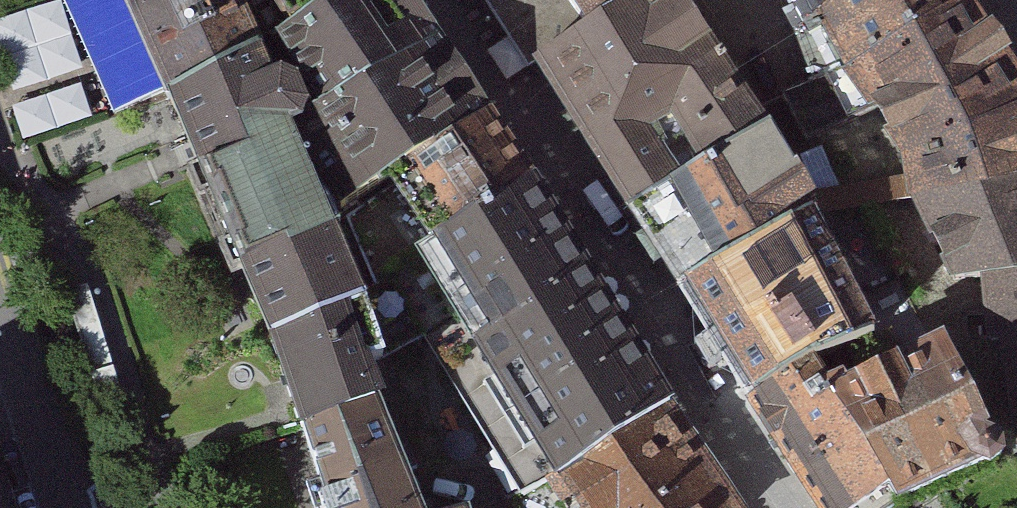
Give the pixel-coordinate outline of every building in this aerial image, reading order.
[(144,36),(166,82),(260,35),(244,0),(129,0),(144,36)] [(283,23),(318,0),(272,0),(283,23)] [(399,0),(318,0),(283,23),(326,93),(421,37),(403,5),(399,0)] [(539,104),(587,56),(560,0),(470,0),(539,104)] [(587,56),(670,6),(679,0),(560,0),(587,56)] [(818,58),(905,0),(785,0),(818,58)] [(818,58),(899,193),(1016,152),(1016,94),(963,8),(959,0),(905,0),(818,58)] [(587,56),(539,104),(586,180),(630,250),(769,165),(670,6),(587,56)] [(260,35),(166,82),(196,152),(242,255),(337,214),(293,117),(303,110),(309,96),(298,67),(283,60),(271,62),(260,35)] [(449,79),(421,37),(326,93),(303,110),(341,207),(396,161),(472,110),(449,79)] [(496,145),(472,110),(396,161),(341,207),(367,270),(521,173),(496,145)] [(899,193),(966,328),(992,324),(1016,320),(1016,152),(899,193)] [(825,254),(769,165),(630,250),(655,291),(679,329),(825,254)] [(617,326),(521,173),(367,270),(391,349),(426,331),(522,497),(551,478),(668,402),(617,326)] [(242,255),(275,331),(364,294),(337,214),(242,255)] [(881,363),(825,254),(679,329),(736,413),(756,438),(881,363)] [(121,402),(87,292),(65,299),(98,408),(121,402)] [(364,294),(275,331),(301,417),(380,390),(386,387),(364,294)] [(992,324),(1001,387),(1012,386),(1012,445),(1016,446),(1016,320),(992,324)] [(756,438),(802,507),(886,507),(931,479),(959,462),(981,456),(989,440),(980,424),(966,418),(949,390),(928,352),(881,363),(756,438)] [(327,507),(414,507),(380,390),(301,417),(327,507)] [(668,402),(551,478),(569,507),(736,507),(714,476),(668,402)]
